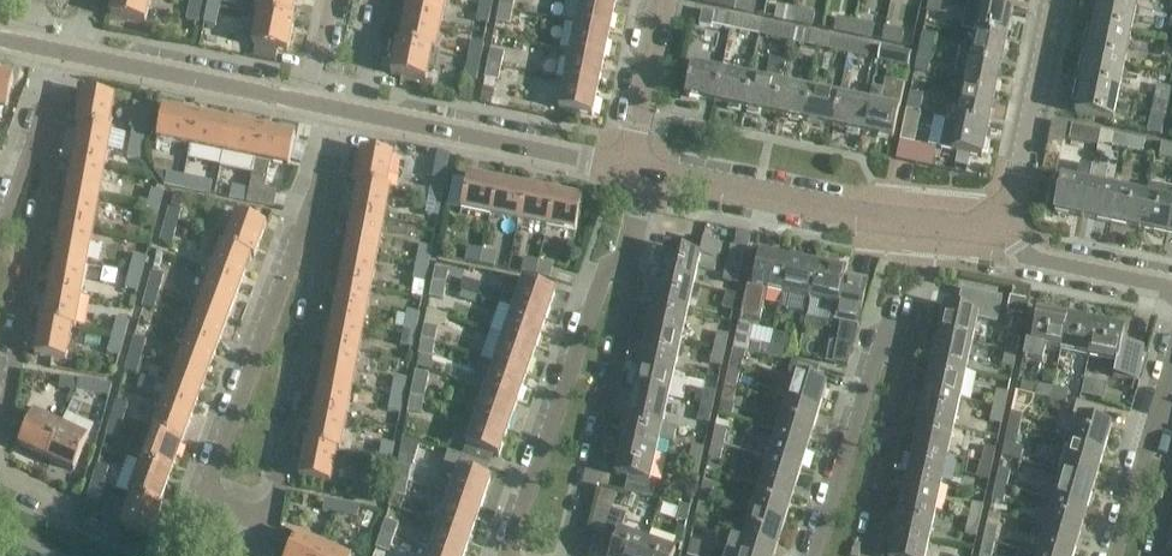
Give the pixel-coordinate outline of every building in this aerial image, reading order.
[(151,0),(113,0),(109,18),(145,26),(151,0)] [(206,8),(218,9),(218,7),(219,0),(208,0),(206,8)] [(254,17),(254,18),(256,19),(290,23),(295,0),(257,0),(257,1),(254,17)] [(404,18),(441,26),(447,0),(408,0),(404,18)] [(479,6),(491,8),(493,0),(480,0),(479,6)] [(497,11),(512,14),(514,0),(499,0),(497,11)] [(575,23),(609,30),(615,2),(604,0),(580,0),(575,23)] [(703,6),(734,13),(736,0),(704,0),(703,6)] [(734,13),(753,17),(755,4),(738,0),(736,0),(734,13)] [(926,14),(939,17),(942,0),(928,0),(926,14)] [(980,5),(1011,12),(1014,0),(981,0),(980,5)] [(1088,22),(1093,23),(1092,29),(1130,37),(1138,0),(1112,0),(1111,4),(1093,0),(1088,22)] [(186,24),(197,26),(201,7),(190,5),(186,24)] [(980,5),(974,35),(1005,42),(1011,12),(980,5)] [(475,25),(487,27),(491,8),(479,6),(475,25)] [(206,8),(203,27),(214,29),(218,9),(206,8)] [(775,8),(773,21),(773,22),(792,26),(792,25),(795,12),(775,8)] [(494,24),(495,24),(509,27),(512,14),(497,11),(494,24)] [(795,12),(792,25),(792,26),(811,30),(814,16),(795,12)] [(698,28),(728,34),(731,20),(701,14),(698,28)] [(404,18),(399,46),(435,54),(441,26),(404,18)] [(293,24),(290,23),(256,19),(250,48),(287,55),(293,24)] [(731,20),(728,34),(758,40),(760,28),(750,26),(750,24),(731,20)] [(835,20),(832,34),(851,38),(854,24),(835,20)] [(575,23),(570,50),(603,58),(609,30),(575,23)] [(854,24),(851,38),(871,42),(873,28),(854,24)] [(761,28),(758,40),(788,46),(791,31),(767,26),(766,29),(761,28)] [(1087,51),(1086,58),(1124,66),(1130,37),(1092,29),(1087,28),(1083,50),(1087,51)] [(883,30),(880,44),(901,48),(903,34),(883,30)] [(791,31),(788,46),(817,52),(820,37),(791,31)] [(920,35),(917,54),(931,56),(934,38),(920,35)] [(959,50),(956,62),(999,71),(1005,42),(974,35),(970,52),(959,50)] [(820,37),(817,52),(847,58),(850,43),(820,37)] [(435,54),(399,46),(397,45),(391,43),(387,59),(393,61),(390,76),(426,84),(432,55),(435,56),(435,54)] [(850,43),(847,58),(867,62),(870,47),(850,43)] [(471,44),(468,61),(480,63),(483,46),(471,44)] [(1171,60),(1171,46),(1165,45),(1162,58),(1171,60)] [(570,50),(564,81),(597,89),(603,58),(570,50)] [(799,50),(797,59),(813,62),(815,53),(799,50)] [(895,67),(898,54),(898,53),(879,50),(877,63),(895,67)] [(489,52),(486,67),(500,70),(502,62),(503,55),(489,52)] [(913,73),(927,76),(931,56),(917,54),(913,73)] [(1081,79),(1080,86),(1119,94),(1124,66),(1086,58),(1081,57),(1077,78),(1081,79)] [(464,81),(476,83),(480,63),(468,61),(464,81)] [(750,80),(743,111),(773,117),(780,86),(784,65),(769,61),(764,82),(750,80)] [(965,79),(962,94),(993,100),(999,71),(956,62),(953,76),(965,79)] [(484,81),(494,83),(494,84),(497,84),(500,70),(486,67),(483,81),(484,81)] [(684,99),(714,105),(720,73),(690,67),(684,99)] [(720,73),(714,105),(743,111),(750,80),(720,73)] [(6,112),(13,81),(0,78),(0,110),(6,112)] [(557,111),(566,113),(591,118),(597,89),(564,81),(557,111)] [(868,104),(862,136),(892,142),(903,87),(883,83),(879,106),(868,104)] [(1119,94),(1080,86),(1076,85),(1071,106),(1076,107),(1074,115),(1113,123),(1119,94)] [(780,86),(773,117),(803,123),(809,92),(780,86)] [(1157,88),(1154,100),(1167,103),(1169,91),(1157,88)] [(482,89),(478,105),(490,108),(493,91),(492,91),(482,89)] [(809,92),(803,123),(832,130),(839,98),(809,92)] [(947,108),(944,121),(987,130),(993,100),(962,94),(958,111),(947,108)] [(908,95),(905,113),(919,116),(923,97),(908,95)] [(76,128),(79,129),(108,134),(114,101),(82,96),(76,128)] [(839,98),(832,130),(862,136),(868,104),(839,98)] [(1154,100),(1151,114),(1164,117),(1167,103),(1154,100)] [(128,131),(131,131),(143,134),(147,108),(133,106),(128,131)] [(155,143),(188,150),(193,118),(162,111),(155,143)] [(905,113),(899,144),(914,147),(920,116),(919,116),(905,113)] [(193,118),(188,150),(186,162),(219,169),(225,124),(193,118)] [(939,152),(949,153),(956,155),(969,158),(981,160),(987,130),(944,121),(942,133),(939,152)] [(225,124),(219,169),(219,170),(251,176),(258,131),(225,124)] [(1071,128),(1067,143),(1096,148),(1099,134),(1071,128)] [(79,129),(73,162),(105,164),(110,134),(108,134),(79,129)] [(137,163),(138,162),(143,134),(131,131),(125,161),(137,163)] [(258,131),(251,176),(248,192),(245,204),(273,209),(276,195),(264,192),(269,167),(287,171),(294,139),(258,131)] [(1112,136),(1109,147),(1110,147),(1125,150),(1128,139),(1112,136)] [(1128,139),(1125,150),(1126,151),(1141,154),(1144,143),(1128,139)] [(354,186),(357,187),(387,191),(393,159),(393,158),(395,146),(385,144),(382,156),(360,152),(354,186)] [(1160,146),(1157,161),(1171,164),(1171,149),(1160,146)] [(956,155),(953,168),(967,171),(969,158),(956,155)] [(73,162),(67,192),(98,199),(105,164),(73,162)] [(1053,214),(1082,220),(1093,169),(1078,166),(1075,182),(1060,179),(1053,214)] [(1093,169),(1082,220),(1111,226),(1118,191),(1103,188),(1107,172),(1093,169)] [(163,187),(185,192),(188,180),(165,175),(163,187)] [(460,212),(489,218),(496,185),(467,179),(460,212)] [(188,180),(185,192),(209,197),(211,185),(188,180)] [(431,181),(428,197),(439,200),(442,183),(431,181)] [(496,185),(489,218),(518,224),(524,190),(496,185)] [(1138,231),(1167,237),(1171,211),(1171,190),(1148,185),(1146,196),(1138,231)] [(357,187),(352,215),(384,221),(390,192),(387,191),(357,187)] [(231,188),(229,200),(245,204),(248,192),(231,188)] [(524,190),(518,224),(544,230),(551,196),(524,190)] [(1118,191),(1111,226),(1138,231),(1146,196),(1118,191)] [(67,192),(61,226),(92,231),(98,199),(67,192)] [(147,203),(145,209),(158,213),(162,195),(150,192),(147,203)] [(173,193),(169,210),(179,213),(182,195),(173,193)] [(551,196),(544,230),(574,236),(581,202),(551,196)] [(425,216),(436,219),(439,200),(428,197),(425,216)] [(140,227),(153,231),(158,213),(145,209),(140,227)] [(168,210),(164,226),(176,229),(180,213),(179,213),(169,210),(168,210)] [(352,215),(346,245),(379,252),(384,221),(352,215)] [(234,216),(223,248),(250,259),(253,260),(265,228),(234,216)] [(61,226),(56,256),(87,261),(92,231),(61,226)] [(159,246),(171,249),(176,229),(164,226),(159,246)] [(736,232),(733,249),(745,251),(748,235),(736,232)] [(665,251),(658,280),(693,288),(697,270),(714,274),(716,263),(719,248),(691,242),(688,257),(665,251)] [(346,245),(339,280),(372,286),(379,252),(346,245)] [(220,247),(211,271),(240,286),(250,259),(223,248),(220,247)] [(418,248),(415,264),(427,267),(431,250),(418,248)] [(729,248),(721,284),(737,287),(745,251),(733,249),(729,248)] [(467,250),(465,264),(465,265),(478,268),(478,267),(481,253),(467,250)] [(481,253),(478,267),(478,268),(493,271),(496,256),(481,253)] [(752,290),(781,296),(789,257),(774,254),(773,259),(759,257),(752,290)] [(56,256),(49,291),(81,295),(87,261),(56,256)] [(133,256),(128,274),(140,277),(145,259),(133,256)] [(789,257),(781,296),(809,302),(816,268),(803,266),(804,261),(789,257)] [(524,262),(521,276),(534,279),(537,265),(524,262)] [(412,283),(423,285),(424,285),(427,267),(415,264),(412,283)] [(537,265),(534,279),(549,282),(552,268),(537,265)] [(816,268),(809,302),(835,307),(831,325),(856,330),(866,284),(844,279),(845,274),(846,269),(830,266),(829,271),(816,268)] [(211,271),(199,302),(230,313),(240,286),(211,271)] [(434,271),(431,285),(445,288),(447,274),(434,271)] [(123,292),(135,295),(140,277),(128,274),(123,292)] [(150,274),(146,291),(158,295),(163,278),(150,274)] [(339,280),(333,312),(366,318),(372,286),(339,280)] [(658,280),(652,308),(687,316),(693,288),(658,280)] [(462,281),(459,292),(461,292),(477,297),(480,287),(462,281)] [(522,283),(512,312),(544,324),(554,294),(522,283)] [(428,300),(442,303),(445,288),(431,285),(428,300)] [(49,291),(43,325),(72,330),(74,330),(81,295),(49,291)] [(141,310),(153,313),(158,295),(146,291),(141,310)] [(461,292),(459,300),(474,305),(477,297),(461,292)] [(943,309),(937,337),(972,345),(977,321),(995,325),(1000,301),(961,293),(957,312),(943,309)] [(722,311),(733,314),(736,297),(725,295),(722,311)] [(1009,298),(1005,314),(1022,318),(1025,302),(1010,299),(1009,298)] [(199,302),(188,333),(218,345),(230,313),(199,302)] [(652,308),(646,336),(681,344),(687,316),(652,308)] [(333,312),(327,342),(360,349),(366,318),(333,312)] [(512,312),(502,341),(521,347),(535,351),(544,324),(512,312)] [(1030,346),(1025,344),(1021,362),(1041,367),(1045,352),(1059,354),(1062,333),(1065,315),(1050,312),(1049,316),(1037,314),(1034,333),(1030,346)] [(402,330),(415,333),(418,315),(406,313),(404,321),(396,320),(394,329),(402,330)] [(115,321),(111,336),(124,338),(129,318),(118,315),(117,321),(115,321)] [(1062,333),(1059,354),(1087,360),(1092,333),(1093,326),(1082,323),(1082,319),(1065,315),(1062,333)] [(48,360),(47,370),(61,372),(63,363),(66,364),(72,330),(43,325),(40,324),(34,358),(48,360)] [(738,324),(732,352),(768,360),(770,348),(748,343),(752,327),(738,324)] [(1092,333),(1087,360),(1115,366),(1112,380),(1136,385),(1143,350),(1120,346),(1123,332),(1093,326),(1092,333)] [(422,327),(420,341),(434,343),(437,330),(422,327)] [(399,349),(410,351),(412,351),(415,333),(402,330),(399,349)] [(188,333),(175,369),(206,379),(218,345),(188,333)] [(716,335),(713,350),(724,353),(728,337),(716,335)] [(118,359),(120,353),(124,338),(111,336),(106,356),(118,359)] [(646,336),(640,364),(674,372),(681,344),(646,336)] [(937,337),(931,366),(965,373),(972,345),(937,337)] [(1007,338),(1004,352),(1016,355),(1019,341),(1007,338)] [(133,339),(128,356),(140,360),(145,342),(133,339)] [(417,357),(418,357),(431,360),(434,343),(420,341),(417,357)] [(502,341),(493,368),(525,377),(535,351),(521,347),(502,341)] [(327,342),(321,377),(354,383),(360,349),(327,342)] [(835,345),(831,364),(847,368),(851,347),(835,344),(835,345)] [(770,348),(768,360),(783,363),(786,351),(770,348)] [(720,369),(724,353),(713,350),(709,367),(720,369)] [(1001,368),(1012,371),(1016,355),(1004,352),(1001,368)] [(136,377),(140,360),(128,356),(123,374),(136,377)] [(791,376),(782,405),(817,416),(826,388),(814,384),(818,370),(791,362),(787,375),(791,376)] [(640,364),(633,392),(668,400),(674,372),(640,364)] [(931,366),(925,394),(959,401),(965,373),(931,366)] [(493,368),(484,393),(517,401),(525,377),(493,368)] [(175,369),(161,407),(192,416),(206,379),(175,369)] [(727,372),(724,386),(734,388),(735,389),(738,375),(727,372)] [(414,374),(410,392),(425,395),(428,377),(414,374)] [(321,377),(314,412),(347,419),(354,383),(321,377)] [(393,378),(390,396),(402,399),(406,380),(393,378)] [(58,390),(75,393),(77,382),(60,379),(58,390)] [(1083,381),(1080,397),(1102,402),(1106,386),(1083,381)] [(96,397),(94,409),(100,411),(97,428),(102,429),(111,388),(77,382),(75,393),(93,396),(96,397)] [(1018,396),(1050,402),(1052,390),(1020,384),(1018,396)] [(732,407),(735,390),(735,389),(734,388),(724,386),(720,404),(718,415),(731,418),(734,407),(732,407)] [(1052,390),(1050,402),(1065,405),(1068,393),(1052,390)] [(703,391),(700,407),(712,410),(715,394),(703,391)] [(406,414),(420,417),(425,395),(410,392),(406,414)] [(633,392),(627,421),(662,428),(668,400),(633,392)] [(484,393),(476,417),(508,429),(517,401),(484,393)] [(995,393),(992,408),(1004,411),(1007,395),(995,393)] [(925,394),(918,422),(953,430),(959,401),(925,394)] [(390,396),(387,414),(398,416),(399,416),(402,399),(390,396)] [(115,403),(110,420),(122,424),(127,406),(115,403)] [(1076,419),(1068,447),(1102,458),(1110,429),(1098,426),(1102,412),(1075,404),(1071,417),(1076,419)] [(782,405),(774,432),(809,444),(817,416),(782,405)] [(161,407),(150,435),(181,446),(192,416),(161,407)] [(696,423),(708,426),(712,410),(700,407),(696,423)] [(988,425),(1000,427),(1004,411),(992,408),(988,425)] [(314,412),(308,447),(337,455),(340,455),(347,419),(314,412)] [(18,447),(45,460),(60,428),(33,415),(18,447)] [(1010,415),(1006,430),(1018,430),(1018,431),(1021,417),(1010,415)] [(476,417),(465,448),(462,460),(488,469),(492,458),(497,459),(508,429),(476,417)] [(105,437),(118,440),(122,424),(110,420),(105,437)] [(627,421),(621,449),(656,456),(659,443),(672,446),(676,431),(662,428),(627,421)] [(918,422),(912,450),(947,458),(953,430),(918,422)] [(747,425),(744,436),(754,439),(758,429),(747,425)] [(60,428),(45,460),(72,472),(87,440),(60,428)] [(715,429),(711,443),(721,445),(723,446),(727,431),(715,429)] [(1006,430),(1004,444),(1003,447),(1015,449),(1018,431),(1018,430),(1006,430)] [(774,432),(765,460),(800,471),(809,444),(774,432)] [(150,435),(139,466),(169,477),(181,446),(150,435)] [(401,441),(396,468),(409,471),(418,446),(401,441)] [(381,443),(377,461),(390,463),(393,445),(381,443)] [(707,461),(719,464),(723,446),(721,445),(711,443),(707,461)] [(331,487),(337,455),(308,447),(305,446),(298,480),(331,487)] [(690,447),(687,462),(699,465),(702,450),(690,447)] [(1068,447),(1060,474),(1094,485),(1102,458),(1068,447)] [(649,485),(656,456),(621,449),(615,478),(627,480),(623,494),(651,500),(654,486),(649,485)] [(983,449),(979,464),(991,467),(995,451),(983,449)] [(912,450),(906,479),(941,486),(947,458),(912,450)] [(453,483),(446,503),(478,515),(489,482),(484,480),(488,469),(462,460),(447,455),(439,478),(453,483)] [(765,460),(756,487),(791,499),(800,471),(765,460)] [(374,480),(385,482),(386,482),(390,463),(377,461),(374,480)] [(695,482),(699,465),(687,462),(683,479),(695,482)] [(988,484),(990,471),(991,467),(979,464),(976,481),(988,484)] [(97,466),(92,483),(102,486),(108,470),(97,466)] [(139,466),(127,496),(127,497),(130,498),(130,496),(158,506),(169,477),(139,466)] [(396,468),(393,481),(407,483),(409,471),(396,468)] [(998,470),(994,486),(1006,487),(1009,473),(998,470)] [(1060,474),(1052,502),(1086,513),(1094,485),(1060,474)] [(906,479),(900,507),(935,514),(941,486),(906,479)] [(390,496),(390,497),(404,499),(407,483),(393,481),(390,496)] [(92,483),(86,501),(97,504),(102,486),(92,483)] [(702,485),(698,500),(710,503),(713,488),(702,485)] [(990,503),(991,503),(1002,506),(1006,487),(994,486),(990,503)] [(756,487),(748,515),(783,526),(791,499),(756,487)] [(161,508),(158,506),(130,496),(130,498),(118,529),(149,540),(161,508)] [(695,517),(706,520),(710,503),(698,500),(695,517)] [(322,513),(338,516),(341,505),(324,502),(322,513)] [(1052,502),(1044,530),(1077,540),(1086,513),(1052,502)] [(446,503),(438,526),(469,540),(478,515),(446,503)] [(341,505),(338,516),(356,520),(359,508),(341,505)] [(970,505),(967,520),(979,523),(982,508),(970,505)] [(675,519),(674,521),(686,524),(690,509),(690,508),(678,506),(677,512),(675,519)] [(900,507),(894,535),(929,542),(935,514),(900,507)] [(647,543),(619,533),(625,517),(611,512),(601,539),(615,544),(611,555),(642,555),(647,543)] [(748,515),(740,542),(739,542),(774,554),(783,526),(748,515)] [(964,537),(975,540),(979,523),(967,520),(964,537)] [(384,522),(379,536),(393,541),(398,527),(384,522)] [(428,554),(435,555),(464,555),(469,540),(438,526),(428,554)] [(985,527),(982,543),(994,544),(997,530),(985,527)] [(1036,555),(1073,555),(1077,540),(1044,530),(1036,555)] [(929,542),(894,535),(889,555),(926,555),(929,542)] [(374,550),(388,555),(393,541),(379,536),(374,550)] [(324,550),(296,537),(287,555),(322,555),(324,550)] [(774,554),(739,542),(740,542),(731,539),(726,555),(774,555),(774,554)] [(701,545),(689,542),(686,555),(698,555),(701,545)] [(642,555),(673,555),(675,553),(647,543),(642,555)] [(994,544),(982,543),(979,555),(991,555),(994,544)]
